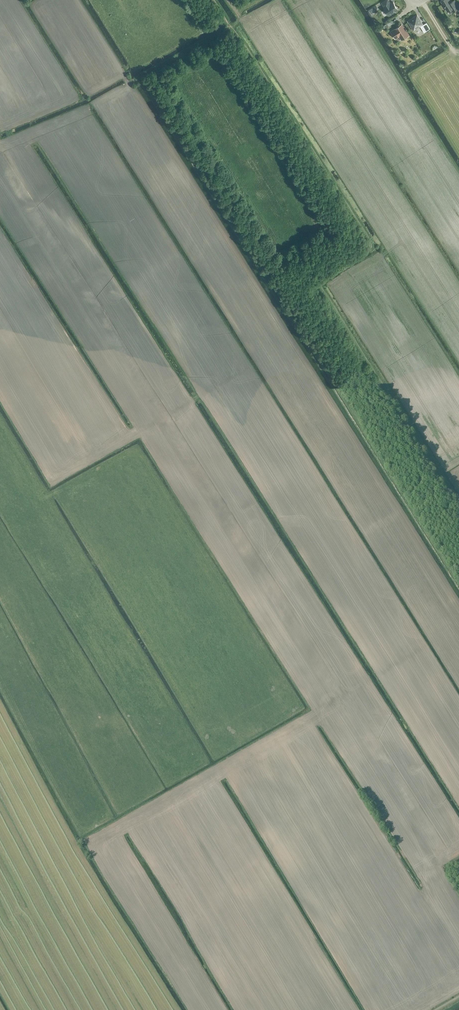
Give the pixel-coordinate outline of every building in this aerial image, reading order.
[(394,2),(391,3),(389,0),(385,0),(382,2),(385,7),(384,8),(388,15),(390,14),(392,13),(394,12),(396,10),(398,9),(394,2)] [(453,11),(457,9),(458,10),(458,7),(455,1),(452,3),(450,0),(441,0),(442,3),(442,4),(444,5),(447,10),(451,8),(453,11)] [(414,17),(408,21),(412,26),(411,26),(414,30),(417,28),(417,27),(420,26),(424,32),(430,29),(426,23),(423,25),(420,21),(421,21),(417,15),(413,17),(414,17)] [(400,35),(402,39),(408,35),(402,25),(396,29),(392,32),(396,38),(400,35)]
